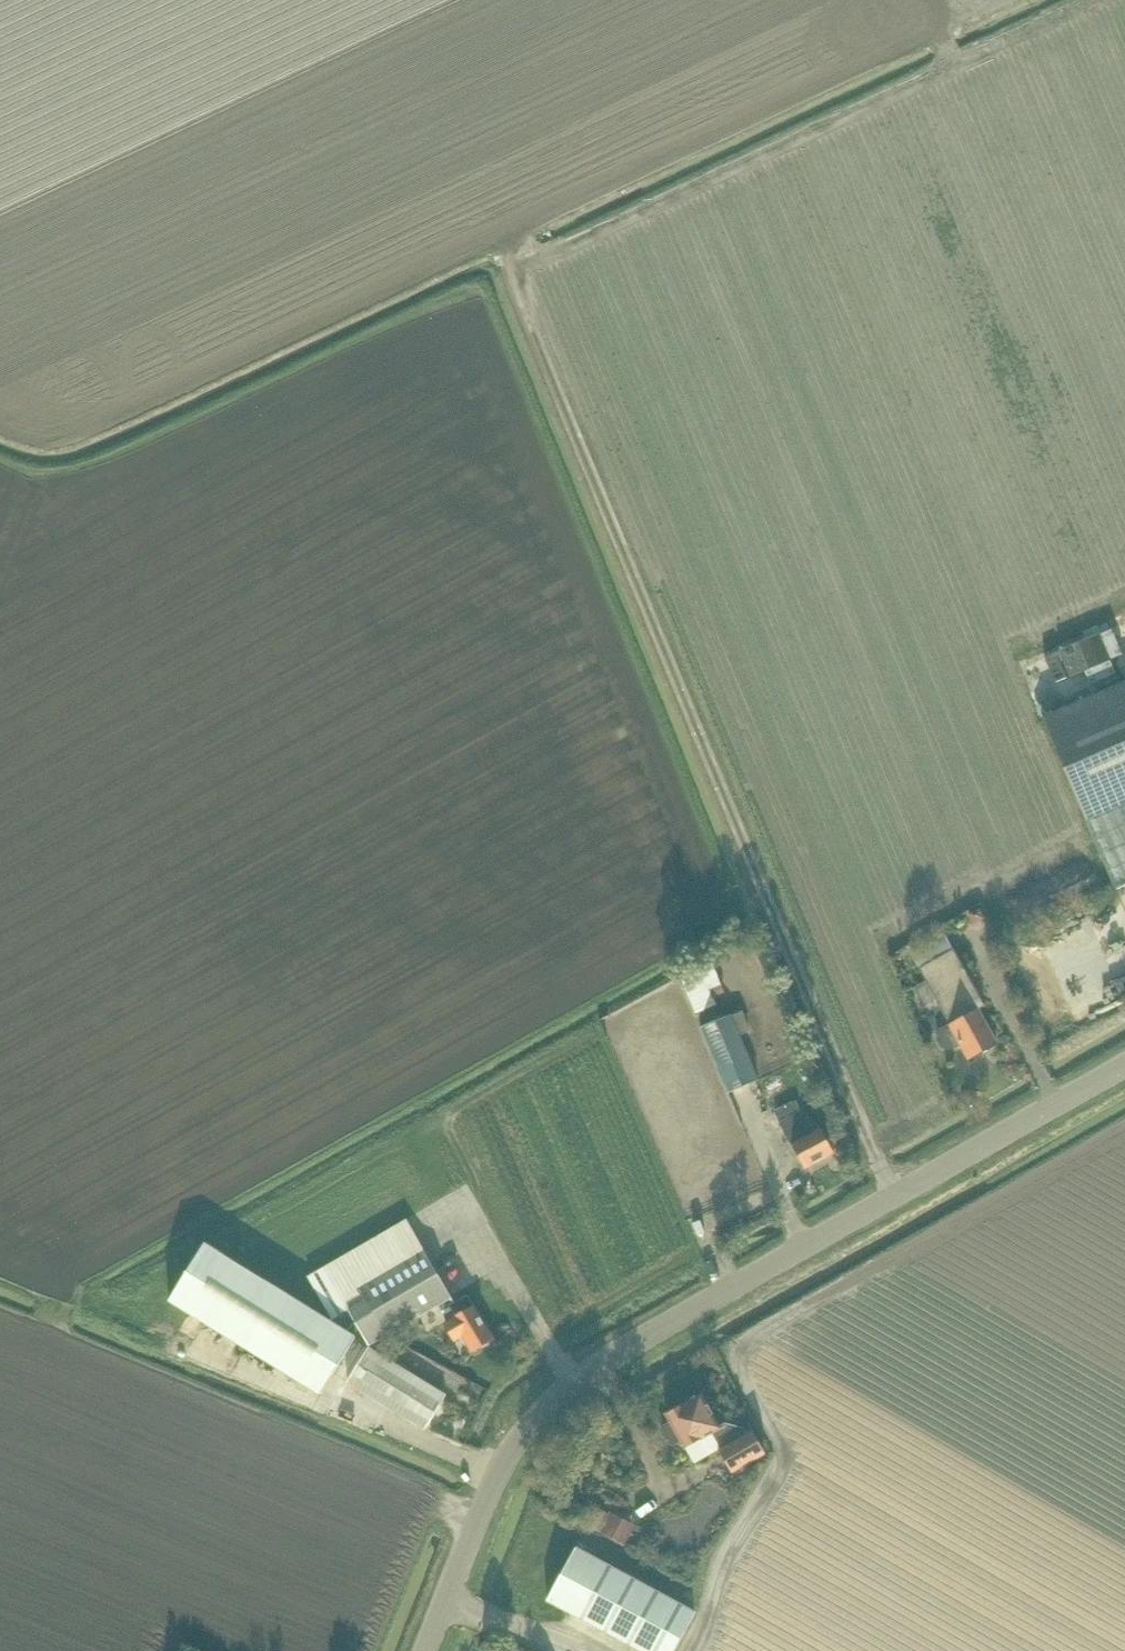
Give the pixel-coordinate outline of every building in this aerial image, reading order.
[(1112,659),(1101,633),(1061,649),(1072,676),(1112,659)] [(1042,718),(1088,822),(1105,863),(1117,889),(1124,886),(1124,683),(1042,718)] [(1120,920),(1124,919),(1124,893),(1114,895),(1120,920)] [(979,909),(969,914),(975,926),(986,920),(979,909)] [(969,1061),(999,1044),(979,1009),(985,1006),(944,935),(910,952),(950,1024),(940,1030),(938,1040),(943,1047),(951,1050),(960,1046),(969,1061)] [(729,1093),(760,1081),(732,1015),(700,1028),(729,1093)] [(480,1112),(485,1130),(499,1127),(494,1108),(480,1112)] [(806,1170),(837,1153),(823,1127),(816,1131),(805,1110),(780,1122),(806,1170)] [(464,1298),(456,1302),(455,1303),(424,1250),(424,1251),(407,1221),(309,1277),(335,1319),(331,1321),(207,1242),(171,1299),(322,1394),(357,1337),(349,1332),(358,1322),(372,1345),(439,1306),(448,1323),(448,1324),(457,1340),(463,1336),(473,1351),(495,1339),(475,1306),(472,1302),(470,1305),(464,1298)] [(425,1430),(446,1395),(369,1347),(348,1382),(425,1430)] [(664,1427),(663,1432),(669,1444),(674,1445),(682,1440),(686,1448),(696,1464),(719,1450),(730,1470),(732,1473),(766,1453),(753,1429),(749,1432),(746,1428),(726,1422),(720,1425),(702,1394),(667,1414),(672,1423),(664,1427)] [(675,1495),(659,1501),(663,1513),(679,1507),(675,1495)] [(596,1510),(587,1525),(603,1534),(611,1518),(596,1510)] [(613,1517),(604,1534),(623,1545),(633,1528),(613,1517)] [(695,1612),(576,1548),(548,1600),(643,1650),(674,1650),(695,1612)] [(671,1566),(667,1574),(691,1585),(694,1578),(671,1566)]
